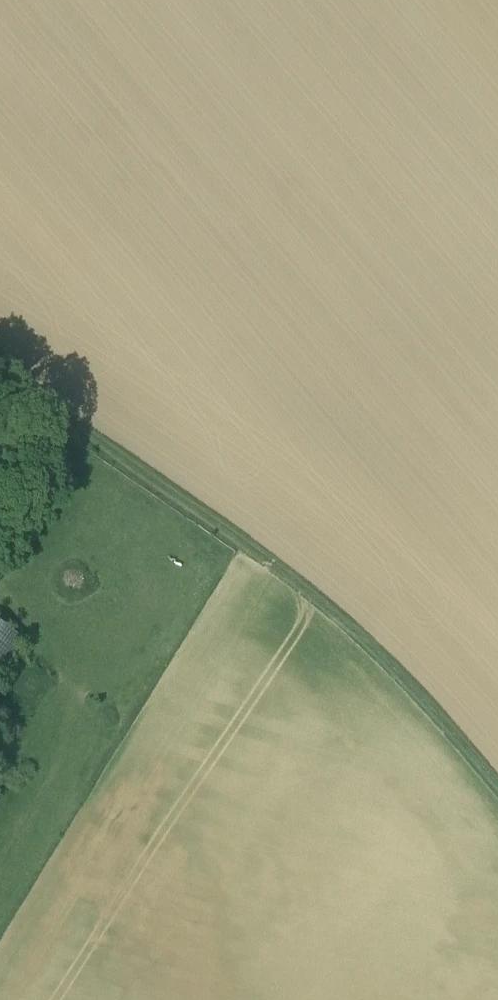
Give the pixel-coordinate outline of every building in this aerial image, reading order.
[(24,642),(0,626),(0,679),(24,642)]
